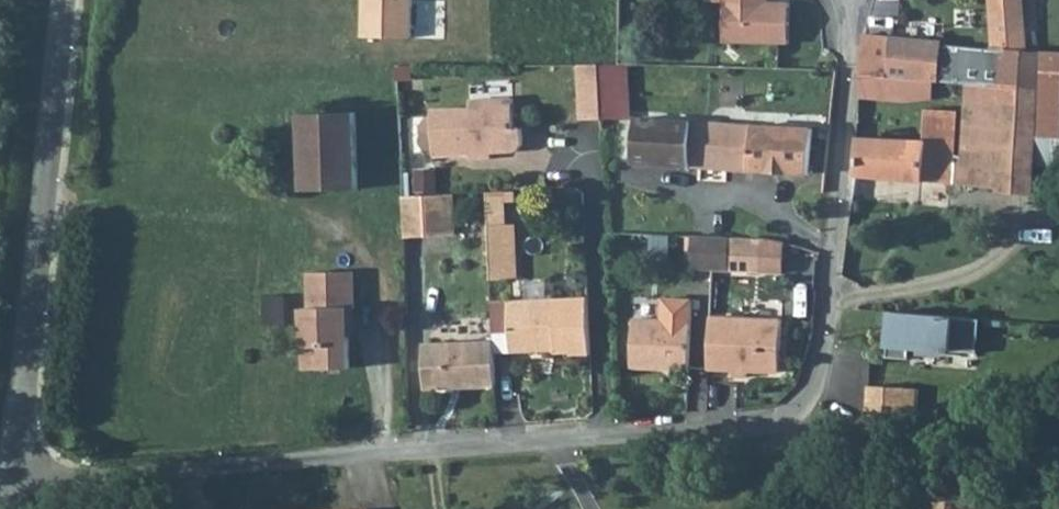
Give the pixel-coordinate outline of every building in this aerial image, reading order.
[(357,40),(411,41),(412,0),(358,0),(357,40)] [(724,2),(723,42),(789,43),(790,2),(765,1),(765,0),(724,0),(724,2)] [(1023,0),(990,0),(994,46),(969,44),(969,46),(893,40),(894,38),(863,34),(861,74),(934,80),(967,83),(1004,85),(1010,50),(1027,51),(1023,0)] [(894,38),(904,0),(872,0),(863,34),(894,38)] [(1004,85),(1039,86),(1042,52),(1027,51),(1010,50),(1004,85)] [(1058,134),(1058,52),(1042,52),(1039,86),(1036,133),(1041,134),(1058,134)] [(602,119),(599,63),(578,64),(580,120),(602,119)] [(603,108),(620,110),(627,71),(610,68),(603,108)] [(933,98),(934,80),(861,74),(859,97),(904,101),(933,98)] [(1000,188),(1004,85),(967,83),(962,155),(954,156),(956,138),(956,111),(927,108),(925,140),(857,137),(856,175),(952,184),(952,181),(961,182),(961,185),(1000,188)] [(1000,188),(1034,191),(1036,170),(1035,166),(1034,166),(1036,133),(1039,86),(1004,85),(1000,188)] [(514,128),(512,98),(469,100),(470,108),(431,110),(433,156),(469,154),(476,154),(476,151),(483,151),(483,153),(491,153),(512,152),(517,150),(519,148),(521,144),(522,140),(521,128),(514,128)] [(358,189),(355,112),(300,114),(303,191),(358,189)] [(631,161),(689,165),(692,120),(634,117),(631,161)] [(809,173),(812,128),(692,120),(689,165),(809,173)] [(1058,163),(1058,134),(1041,134),(1040,163),(1058,163)] [(469,154),(469,160),(491,159),(491,153),(483,153),(483,151),(476,151),(476,154),(469,154)] [(503,192),(486,192),(488,225),(504,225),(503,192)] [(450,194),(402,197),(403,235),(452,233),(450,194)] [(512,279),(510,224),(504,225),(488,225),(491,280),(512,279)] [(669,262),(670,234),(653,234),(652,261),(669,262)] [(729,269),(730,236),(692,235),(691,262),(686,261),(685,267),(729,269)] [(762,270),(763,238),(730,236),(729,269),(762,270)] [(784,271),(785,242),(771,238),(763,238),(762,270),(784,271)] [(354,308),(353,271),(309,272),(310,308),(304,308),(305,369),(350,368),(349,336),(348,309),(354,308)] [(590,354),(588,297),(508,301),(510,352),(534,351),(538,346),(555,346),(555,353),(570,352),(570,355),(590,354)] [(672,373),(688,374),(692,303),(663,302),(662,324),(633,322),(631,371),(652,372),(652,367),(668,368),(672,373)] [(981,319),(890,311),(886,356),(910,358),(911,347),(978,352),(981,319)] [(782,319),(711,316),(708,368),(733,369),(747,370),(780,371),(782,319)] [(496,386),(493,341),(422,344),(425,389),(451,388),(450,383),(459,382),(459,388),(496,386)] [(904,387),(867,385),(865,426),(901,424),(904,387)] [(915,388),(904,387),(901,424),(913,423),(915,388)] [(971,484),(933,479),(929,508),(968,508),(971,484)]
